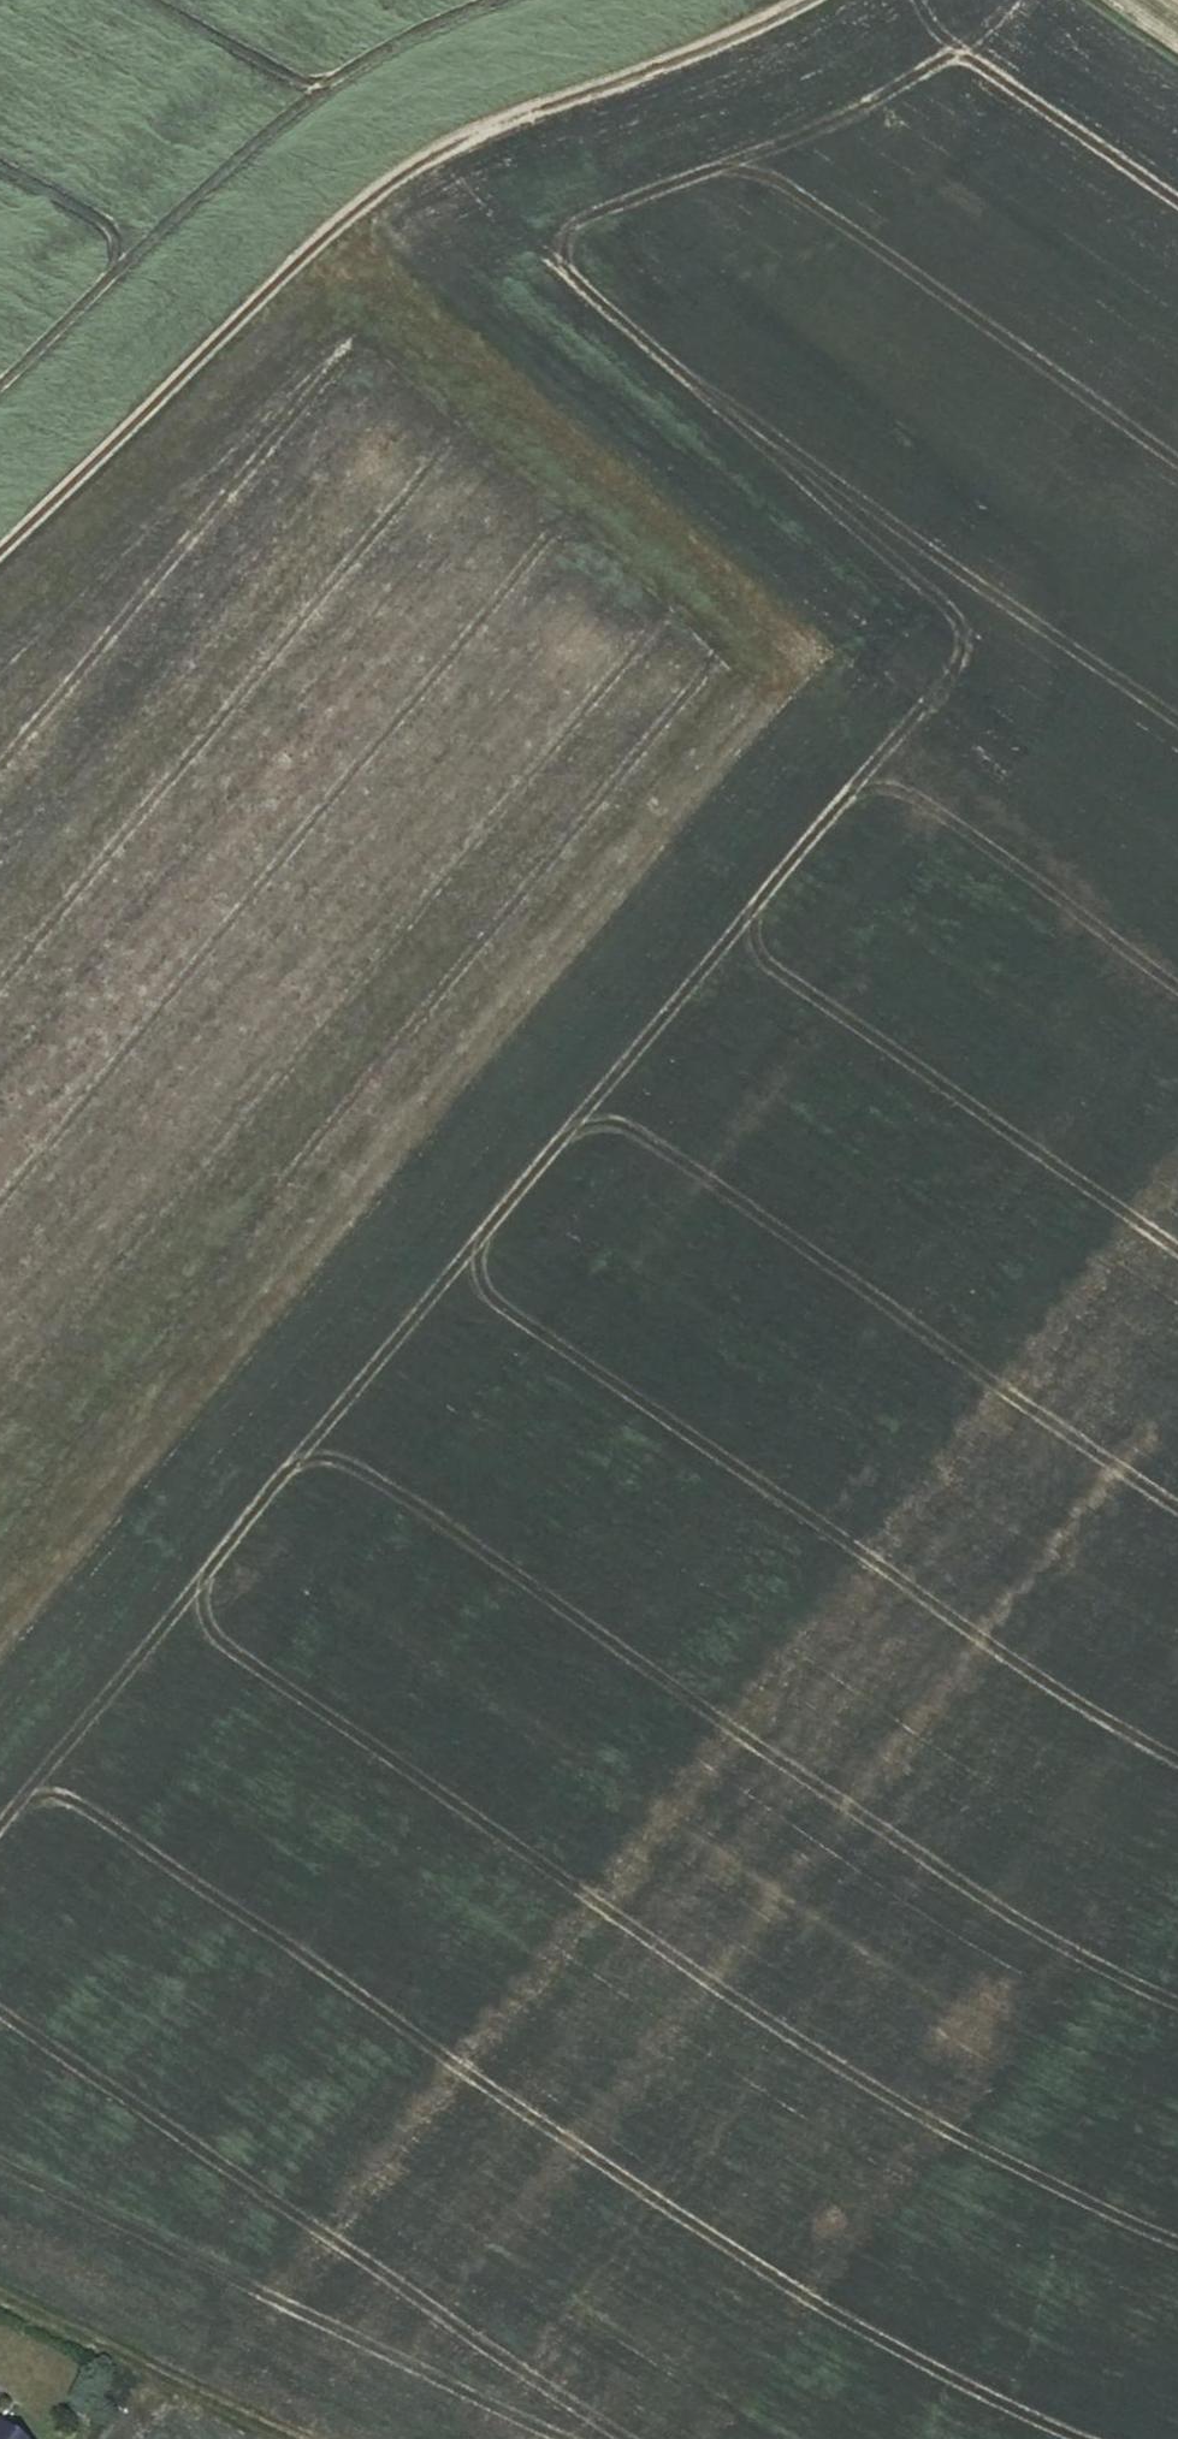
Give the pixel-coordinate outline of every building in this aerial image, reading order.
[(0,2425),(0,2438),(19,2438),(0,2425)]
